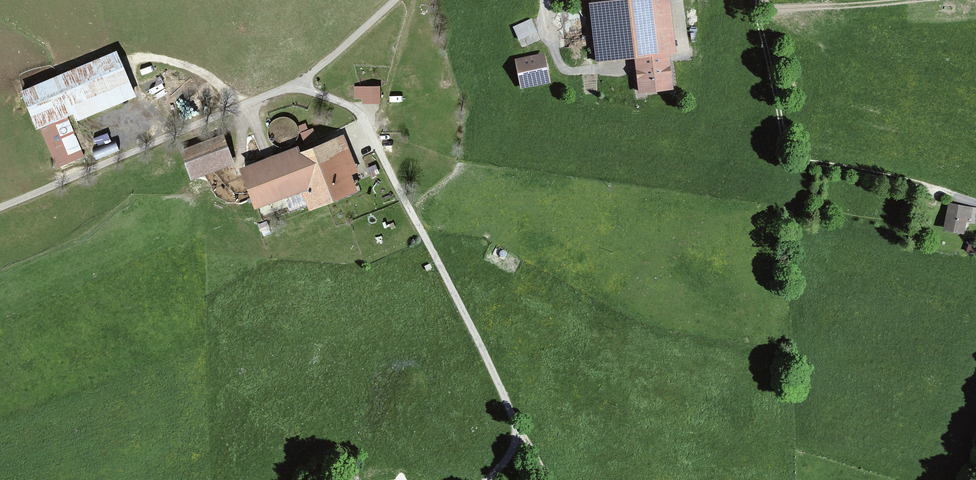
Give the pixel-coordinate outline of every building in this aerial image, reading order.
[(597,63),(634,58),(638,93),(674,89),(670,55),(676,54),(670,0),(632,0),(590,5),(597,63)] [(514,29),(518,40),(535,33),(531,22),(514,29)] [(131,86),(116,51),(25,89),(39,124),(41,123),(131,86)] [(544,55),(515,60),(520,89),(549,84),(544,55)] [(355,88),(355,96),(365,96),(365,101),(380,101),(380,87),(355,88)] [(69,112),(41,123),(57,165),(85,154),(69,112)] [(301,132),(305,143),(317,139),(313,128),(301,132)] [(184,150),(193,176),(232,162),(222,136),(184,150)] [(302,183),(310,205),(354,189),(339,149),(347,146),(344,138),(293,156),(292,155),(245,172),(255,200),(302,183)] [(945,232),(965,236),(967,223),(975,224),(975,218),(975,210),(950,205),(945,232)] [(270,233),(266,221),(258,224),(263,236),(270,233)] [(968,251),(975,255),(975,244),(971,242),(968,251)]
